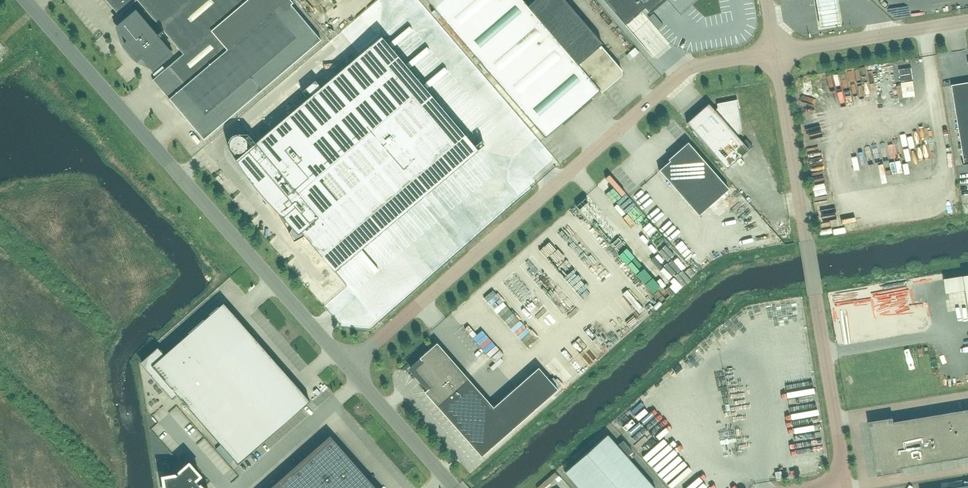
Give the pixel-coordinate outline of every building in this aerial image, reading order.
[(119,15),(127,8),(131,13),(115,26),(128,42),(124,45),(136,59),(140,56),(152,71),(173,53),(159,37),(165,32),(183,54),(152,80),(203,139),(321,40),(290,4),(293,2),(291,0),(106,0),(119,15)] [(433,8),(545,137),(600,90),(601,92),(620,76),(621,75),(621,74),(621,73),(622,72),(621,72),(621,71),(621,70),(620,69),(600,45),(602,43),(565,0),(533,0),(527,5),(522,0),(426,0),(433,8)] [(624,25),(644,8),(650,14),(665,0),(604,0),(624,25)] [(818,30),(842,26),(838,0),(814,0),(818,30)] [(282,214),(284,213),(321,256),(454,144),(371,45),(321,87),(315,80),(301,91),(308,99),(255,143),(248,134),(236,134),(230,137),(229,138),(228,142),(228,147),(233,157),(245,174),(249,171),(279,208),(278,211),(279,213),(282,214)] [(421,75),(432,65),(424,57),(413,67),(421,75)] [(902,69),(905,80),(910,79),(907,67),(902,69)] [(434,77),(427,83),(436,93),(442,87),(434,77)] [(967,164),(967,82),(952,85),(965,165),(967,164)] [(896,97),(905,97),(904,86),(896,86),(896,97)] [(452,99),(445,102),(448,109),(455,106),(452,99)] [(742,131),(736,101),(718,104),(719,110),(716,110),(715,111),(708,103),(686,123),(727,169),(749,149),(737,136),(742,131)] [(689,144),(659,170),(698,216),(728,189),(689,144)] [(945,279),(947,294),(967,290),(967,299),(967,275),(945,279)] [(158,348),(142,363),(172,397),(176,394),(232,457),(238,464),(309,400),(223,302),(164,354),(158,348)] [(849,326),(860,398),(963,383),(951,309),(849,326)] [(511,313),(503,320),(508,326),(516,319),(511,313)] [(522,326),(514,332),(517,336),(525,330),(522,326)] [(523,345),(532,337),(529,334),(520,341),(523,345)] [(492,407),(436,343),(419,358),(421,360),(410,369),(428,389),(424,392),(481,456),(557,389),(538,368),(492,407)] [(710,362),(719,354),(715,350),(706,358),(710,362)] [(179,399),(175,404),(185,415),(190,410),(179,399)] [(878,476),(903,471),(902,467),(967,456),(967,409),(894,422),(894,417),(869,421),(878,476)] [(607,434),(564,472),(578,487),(654,487),(607,434)] [(272,487),(373,487),(329,438),(272,487)] [(210,463),(219,470),(227,461),(218,453),(210,463)] [(188,463),(175,474),(163,476),(164,487),(203,487),(200,485),(203,483),(198,477),(200,475),(188,463)]
